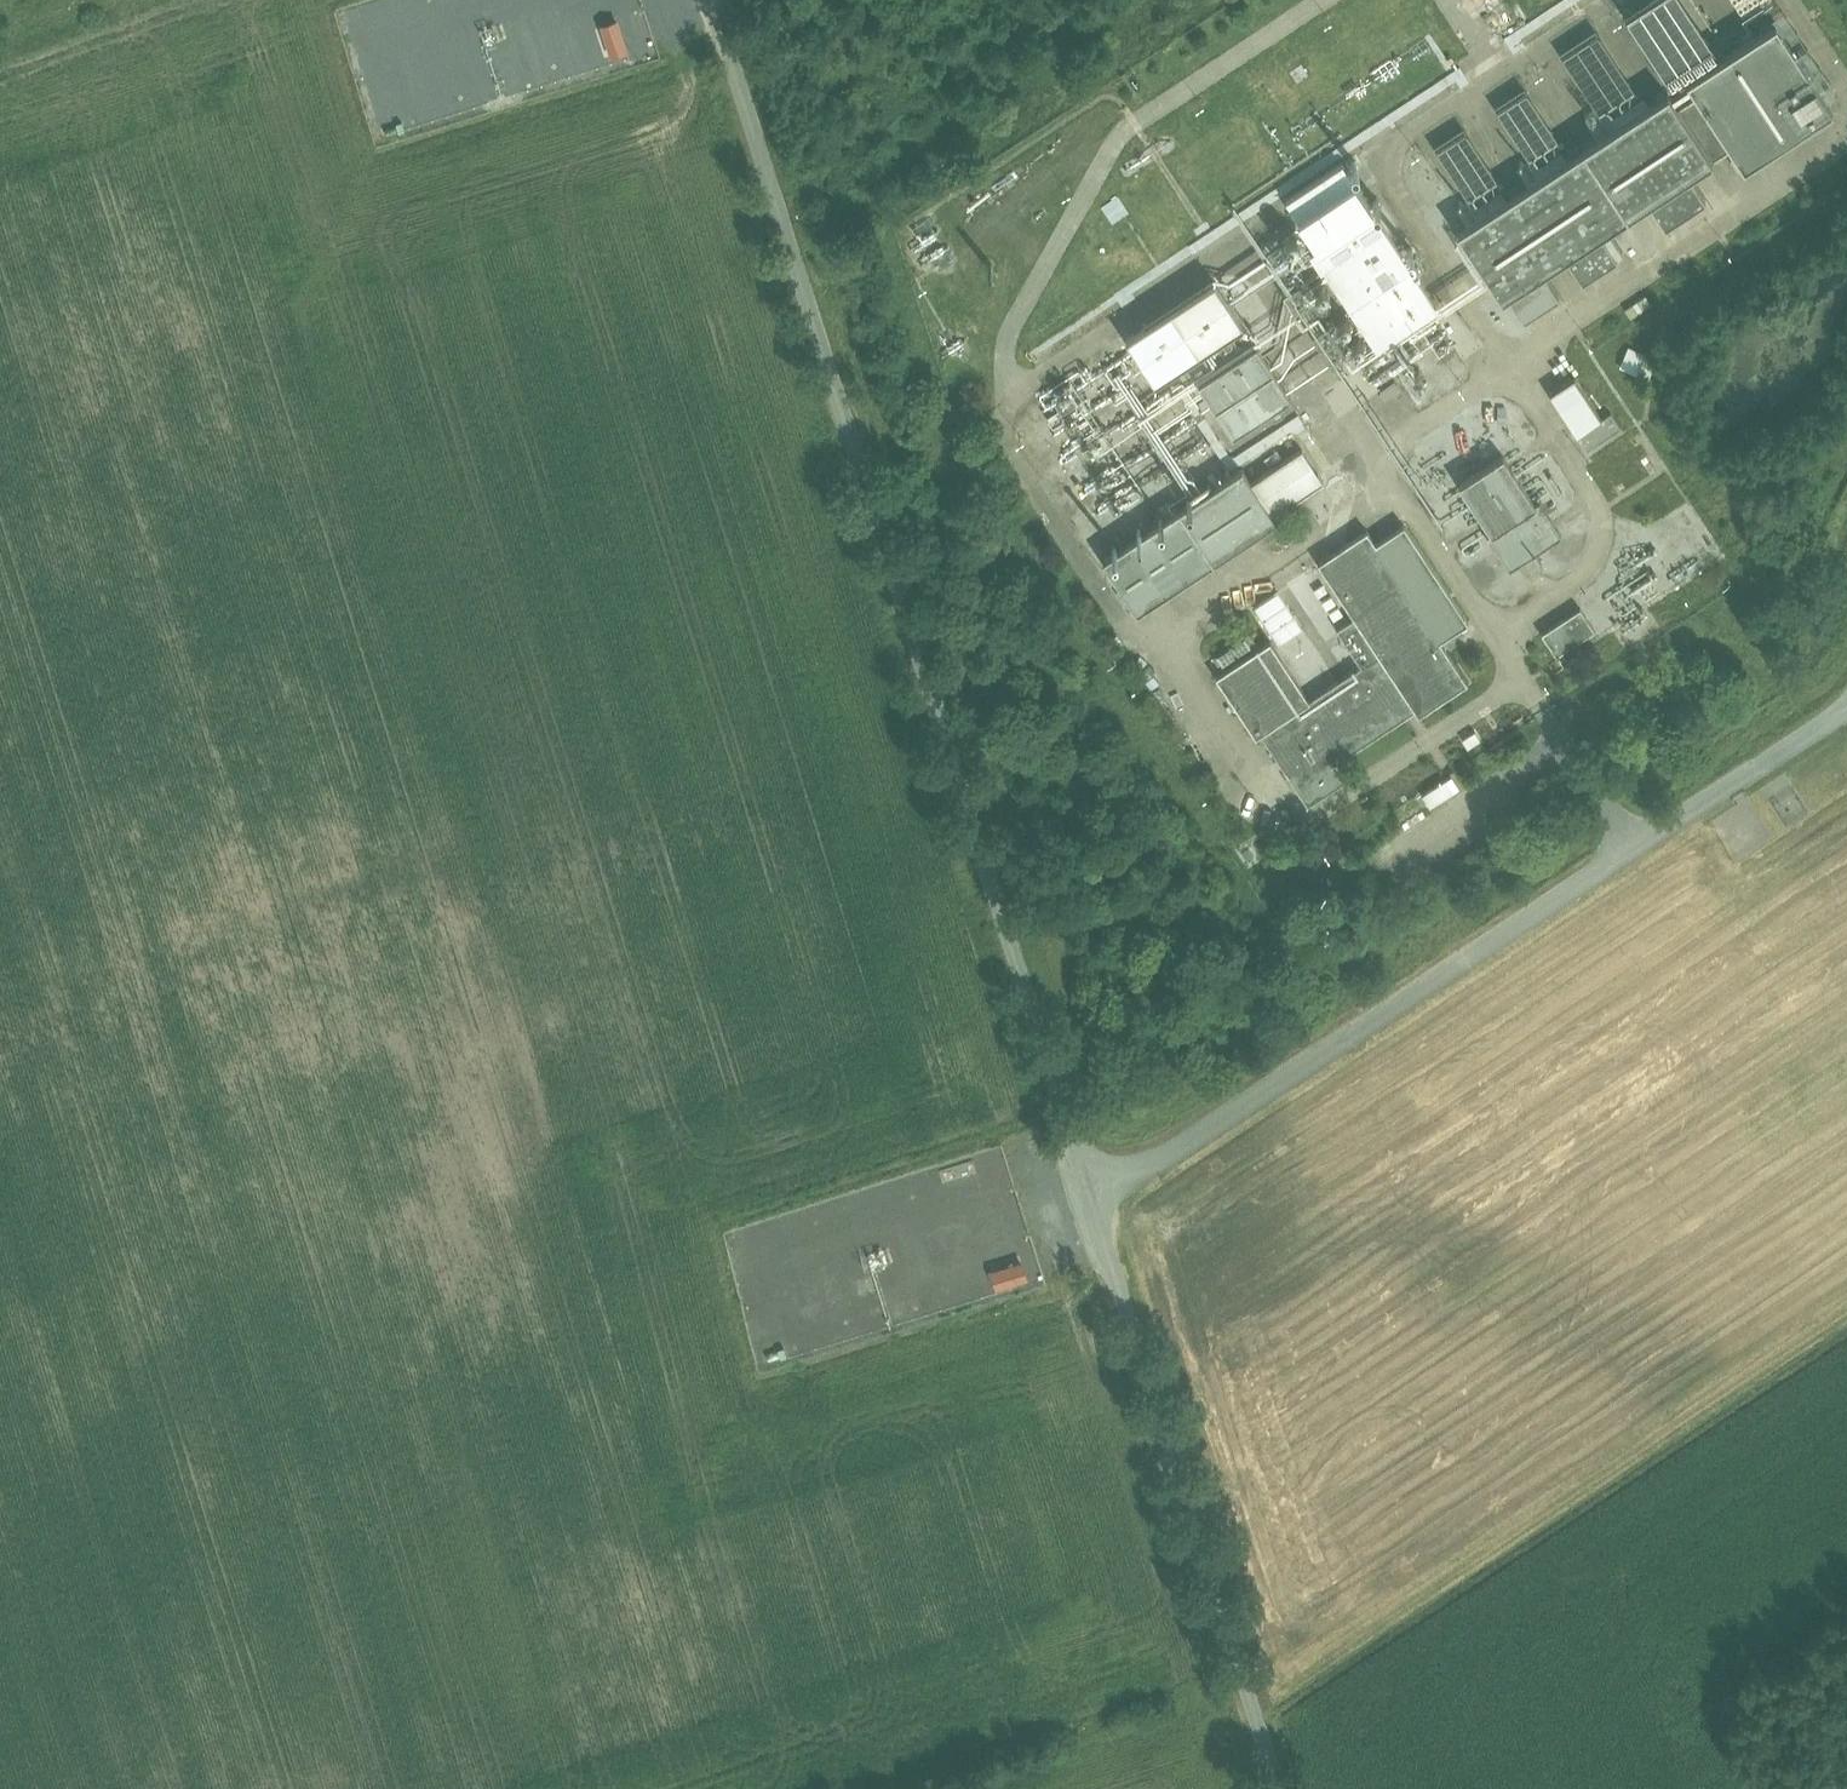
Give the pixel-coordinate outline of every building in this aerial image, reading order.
[(1618,16),(1662,85),(1710,54),(1676,0),(1644,0),(1618,16)] [(1739,21),(1771,5),(1768,0),(1729,0),(1739,21)] [(1488,22),(1494,31),(1514,17),(1508,8),(1488,22)] [(598,23),(604,58),(623,55),(618,19),(598,23)] [(1772,19),(1686,72),(1695,86),(1733,147),(1745,167),(1831,113),(1772,19)] [(1680,95),(1674,85),(1455,222),(1517,321),(1566,291),(1552,268),(1566,259),(1578,279),(1623,252),(1610,231),(1651,205),(1663,224),(1707,197),(1691,172),(1718,156),(1680,95)] [(1733,147),(1695,86),(1680,95),(1718,156),(1733,147)] [(1379,347),(1434,314),(1361,193),(1306,226),(1379,347)] [(1128,336),(1156,381),(1244,326),(1216,281),(1128,336)] [(1199,380),(1233,433),(1289,397),(1255,344),(1199,380)] [(1648,378),(1654,360),(1623,351),(1618,369),(1648,378)] [(1576,375),(1549,392),(1590,454),(1625,431),(1612,411),(1603,417),(1576,375)] [(1102,554),(1136,608),(1276,520),(1273,514),(1323,483),(1301,448),(1252,479),(1244,466),(1102,554)] [(1455,484),(1510,567),(1558,535),(1503,452),(1455,484)] [(1272,637),(1214,673),(1253,734),(1263,728),(1301,787),(1323,773),(1318,765),(1415,704),(1420,712),(1471,680),(1445,639),(1471,622),(1407,522),(1378,540),(1370,527),(1316,561),(1351,615),(1337,624),(1363,665),(1311,698),(1272,637)] [(1544,637),(1558,657),(1593,634),(1580,614),(1544,637)] [(1021,1263),(992,1272),(997,1290),(1027,1281),(1021,1263)]
